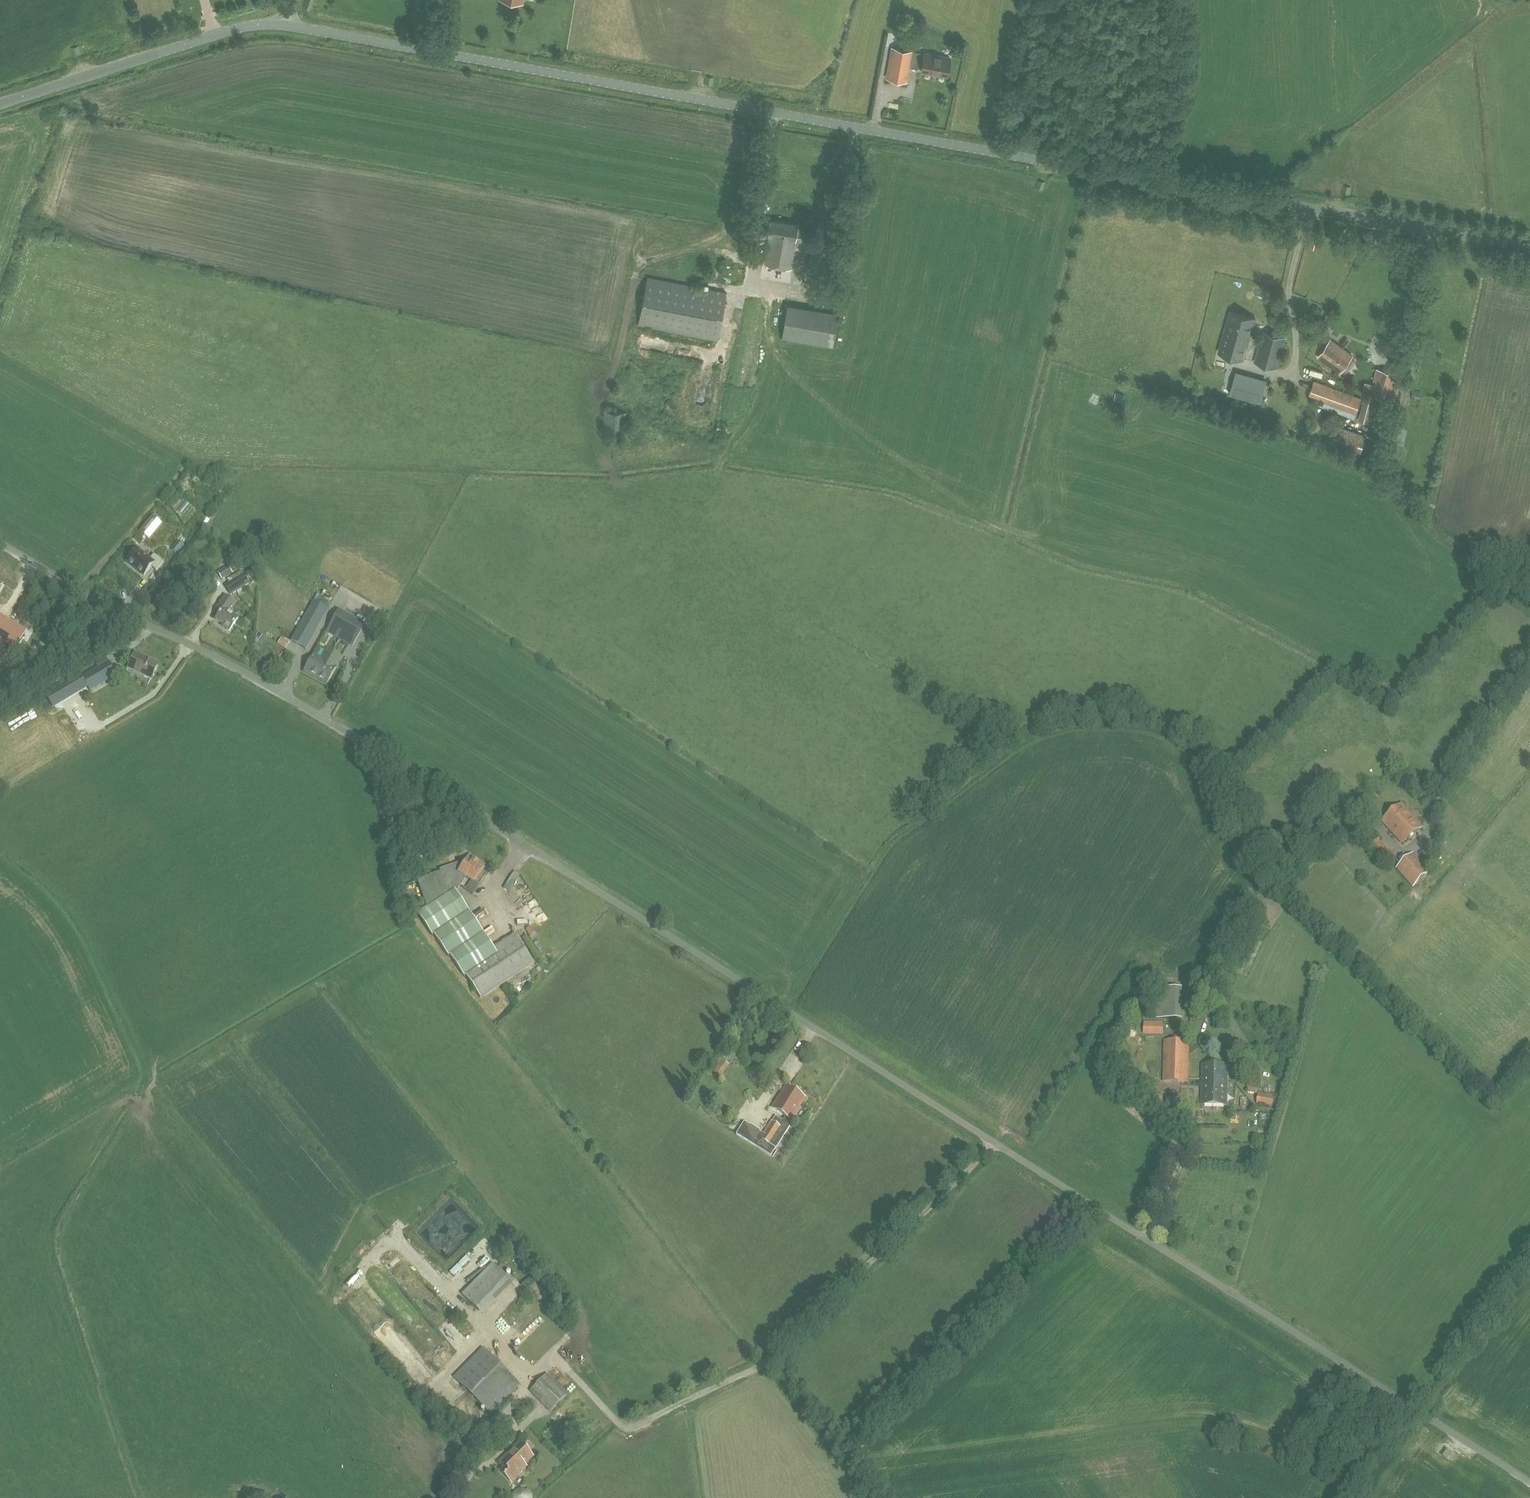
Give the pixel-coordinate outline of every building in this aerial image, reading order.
[(51,8),(44,11),(46,17),(53,15),(51,8)] [(79,46),(71,49),(74,56),(81,53),(79,46)] [(907,82),(909,67),(913,51),(892,47),(886,78),(907,82)] [(920,71),(947,76),(950,58),(924,53),(920,71)] [(705,76),(704,84),(712,85),(713,78),(705,76)] [(1045,182),(1037,180),(1035,188),(1044,190),(1045,182)] [(1343,185),(1342,193),(1351,194),(1352,186),(1343,185)] [(767,234),(769,235),(762,278),(789,282),(795,239),(794,239),(797,226),(770,221),(767,234)] [(811,245),(808,264),(827,267),(830,248),(811,245)] [(648,276),(638,323),(717,339),(726,292),(648,276)] [(787,305),(782,337),(832,345),(837,313),(787,305)] [(1218,352),(1244,360),(1256,317),(1230,310),(1218,352)] [(1330,328),(1323,325),(1320,331),(1327,335),(1330,328)] [(1263,331),(1254,362),(1278,369),(1287,337),(1263,331)] [(1356,360),(1351,357),(1352,355),(1331,339),(1318,357),(1340,373),(1341,371),(1346,374),(1356,360)] [(1371,393),(1391,398),(1397,374),(1377,369),(1371,393)] [(1236,371),(1229,394),(1261,403),(1267,379),(1236,371)] [(1356,416),(1361,401),(1362,397),(1351,393),(1314,381),(1308,397),(1342,409),(1341,411),(1356,416)] [(1371,421),(1385,424),(1390,401),(1365,393),(1359,420),(1370,423),(1371,421)] [(1216,398),(1207,395),(1205,401),(1215,404),(1216,398)] [(604,410),(603,434),(626,434),(627,412),(604,410)] [(1338,425),(1332,447),(1360,456),(1367,434),(1338,425)] [(153,517),(141,532),(150,540),(163,525),(153,517)] [(137,549),(127,562),(144,576),(151,567),(156,571),(163,562),(154,554),(150,560),(137,549)] [(234,565),(231,560),(226,563),(228,566),(218,573),(222,579),(232,572),(229,568),(234,565)] [(249,583),(244,575),(242,572),(228,580),(230,583),(224,587),(229,595),(249,583)] [(0,599),(0,601),(7,605),(16,588),(8,584),(0,599)] [(234,602),(226,596),(218,607),(222,611),(216,619),(224,625),(223,626),(230,631),(238,619),(227,611),(234,602)] [(328,610),(313,601),(291,640),(306,649),(328,610)] [(353,646),(365,625),(339,610),(327,632),(353,646)] [(17,647),(26,632),(0,616),(0,637),(17,647)] [(336,668),(335,667),(341,657),(328,649),(327,651),(319,646),(304,671),(327,684),(336,668)] [(128,668),(151,679),(159,663),(136,652),(128,668)] [(70,675),(51,686),(60,701),(87,685),(90,691),(117,675),(104,654),(94,660),(98,667),(84,675),(80,668),(70,674),(70,675)] [(35,670),(20,679),(25,688),(40,678),(35,670)] [(1402,804),(1383,821),(1402,843),(1422,826),(1402,804)] [(1391,850),(1381,859),(1386,866),(1397,857),(1391,850)] [(1413,886),(1430,872),(1413,853),(1397,868),(1413,886)] [(469,856),(458,872),(466,877),(471,880),(474,882),(475,881),(485,866),(469,856)] [(426,909),(418,914),(432,936),(433,935),(441,947),(448,956),(449,955),(450,956),(464,977),(466,977),(480,998),(530,965),(525,956),(513,938),(494,950),(469,912),(470,909),(458,891),(457,891),(456,891),(455,890),(449,894),(447,889),(446,887),(441,873),(431,876),(440,900),(426,909)] [(526,930),(530,936),(535,932),(530,926),(526,930)] [(1163,988),(1162,1018),(1186,1019),(1187,989),(1163,988)] [(1144,1033),(1163,1034),(1162,1022),(1144,1022),(1144,1033)] [(1189,1041),(1165,1041),(1164,1082),(1188,1082),(1189,1041)] [(1203,1065),(1203,1085),(1227,1085),(1227,1065),(1203,1065)] [(1248,1083),(1248,1092),(1258,1093),(1259,1084),(1248,1083)] [(1227,1105),(1227,1085),(1203,1085),(1202,1105),(1227,1105)] [(772,1108),(785,1116),(783,1120),(775,1116),(772,1121),(771,1121),(763,1134),(760,1132),(760,1131),(751,1125),(749,1125),(744,1122),(735,1135),(771,1157),(775,1149),(793,1122),(790,1121),(805,1098),(786,1086),(772,1108)] [(1163,1094),(1150,1093),(1149,1106),(1163,1107),(1163,1094)] [(1258,1093),(1257,1104),(1273,1107),(1274,1095),(1258,1093)] [(773,1157),(781,1162),(785,1156),(777,1150),(773,1157)] [(471,1260),(467,1255),(449,1272),(454,1276),(471,1260)] [(513,1283),(506,1277),(493,1264),(462,1295),(482,1314),(513,1283)] [(538,1279),(534,1273),(523,1283),(527,1288),(538,1279)] [(409,1308),(403,1311),(409,1323),(419,1317),(415,1310),(411,1312),(409,1308)] [(567,1357),(579,1348),(573,1340),(561,1350),(567,1357)] [(520,1384),(483,1348),(454,1378),(490,1414),(520,1384)] [(548,1375),(531,1391),(551,1411),(567,1394),(548,1375)] [(533,1456),(519,1443),(501,1461),(505,1466),(500,1470),(511,1481),(518,1474),(517,1472),(533,1456)] [(1451,1451),(1444,1446),(1440,1453),(1446,1457),(1451,1451)] [(532,1497),(532,1495),(532,1494),(531,1491),(530,1489),(529,1488),(527,1487),(525,1490),(523,1489),(522,1488),(520,1488),(517,1489),(515,1490),(514,1491),(513,1493),(512,1494),(512,1496),(512,1497),(532,1497)]
